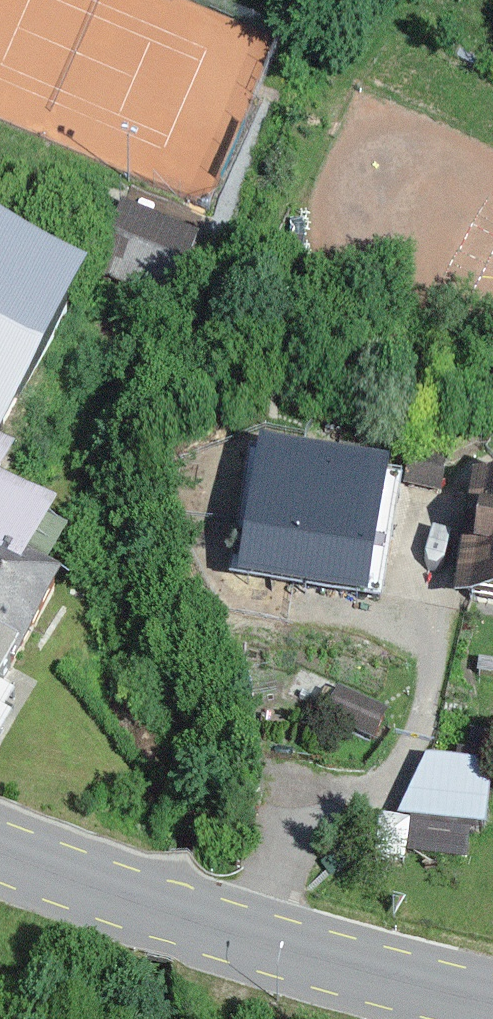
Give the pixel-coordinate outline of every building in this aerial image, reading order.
[(194,240),(124,210),(98,270),(169,300),(194,240)] [(0,258),(0,430),(76,303),(0,258)] [(442,458),(457,462),(462,441),(447,437),(442,458)] [(399,482),(430,490),(436,465),(405,458),(399,482)] [(376,494),(258,474),(242,571),(305,581),(306,572),(361,581),(376,494)] [(458,599),(463,600),(492,604),(492,498),(467,493),(450,597),(458,599)] [(1,666),(46,590),(10,569),(34,528),(0,508),(0,666),(1,666)] [(329,713),(385,724),(394,682),(337,671),(329,713)] [(492,771),(425,764),(399,819),(482,830),(492,771)]
